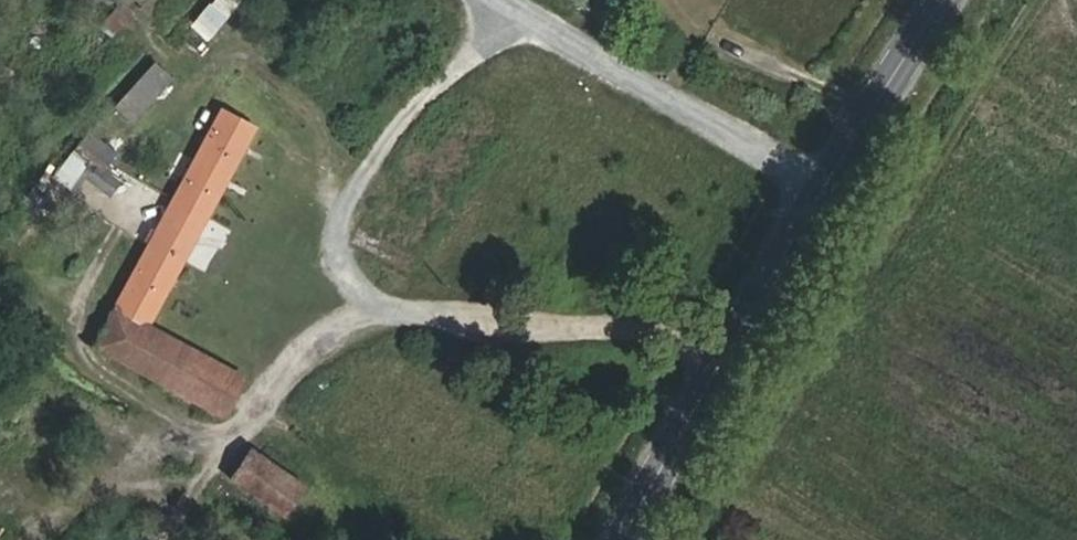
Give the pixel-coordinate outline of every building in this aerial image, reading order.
[(243,0),(213,0),(187,37),(207,51),(243,0)] [(126,8),(103,21),(112,36),(135,23),(126,8)] [(117,105),(135,122),(175,80),(157,63),(117,105)] [(256,127),(221,110),(95,348),(223,419),(247,378),(153,324),(256,127)] [(306,487),(251,448),(227,480),(283,519),(306,487)]
